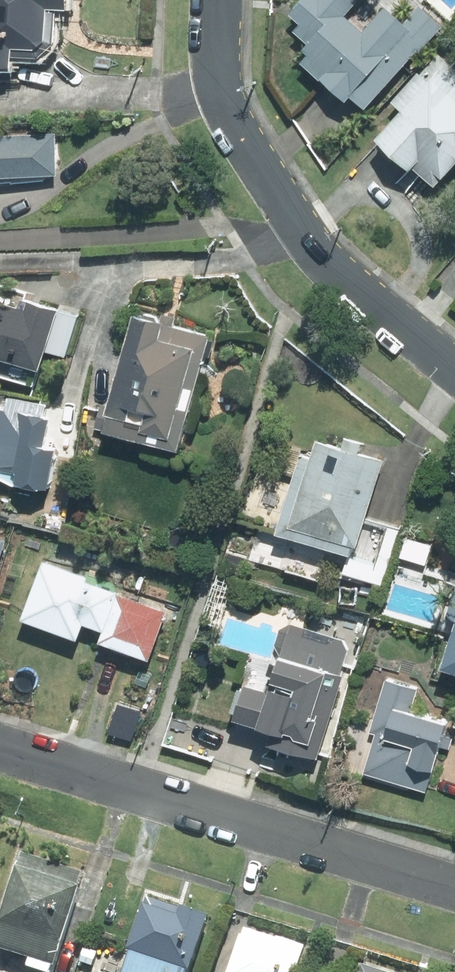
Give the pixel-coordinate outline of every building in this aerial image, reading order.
[(12,61),(12,52),(39,54),(54,42),(56,6),(66,6),(66,0),(0,0),(0,61),(12,61)] [(439,27),(420,10),(405,27),(386,11),(365,35),(343,15),(356,0),(311,0),(299,14),(306,21),(300,28),(317,43),(311,50),(317,55),(308,64),(345,97),(353,89),(370,105),(439,27)] [(446,67),(386,137),(437,181),(454,161),(454,75),(446,67)] [(0,141),(0,173),(54,171),(53,139),(0,141)] [(0,303),(0,351),(40,363),(54,320),(0,303)] [(207,337),(141,320),(112,426),(178,443),(207,337)] [(0,411),(0,464),(24,468),(22,480),(50,484),(55,450),(43,448),(48,419),(0,411)] [(314,463),(304,460),(282,528),(354,551),(382,464),(320,444),(314,463)] [(168,614),(49,568),(31,616),(80,635),(86,619),(107,627),(103,638),(151,656),(168,614)] [(319,766),(350,673),(278,650),(266,684),(243,677),(228,721),(258,731),(254,744),(319,766)] [(416,691),(389,683),(375,730),(382,732),(371,771),(428,787),(446,726),(408,716),(416,691)] [(0,925),(0,950),(55,967),(84,872),(22,853),(0,925)] [(211,912),(149,891),(129,950),(131,951),(124,971),(190,971),(211,912)] [(306,946),(244,927),(230,971),(298,971),(306,946)] [(359,963),(357,971),(387,971),(359,963)]
